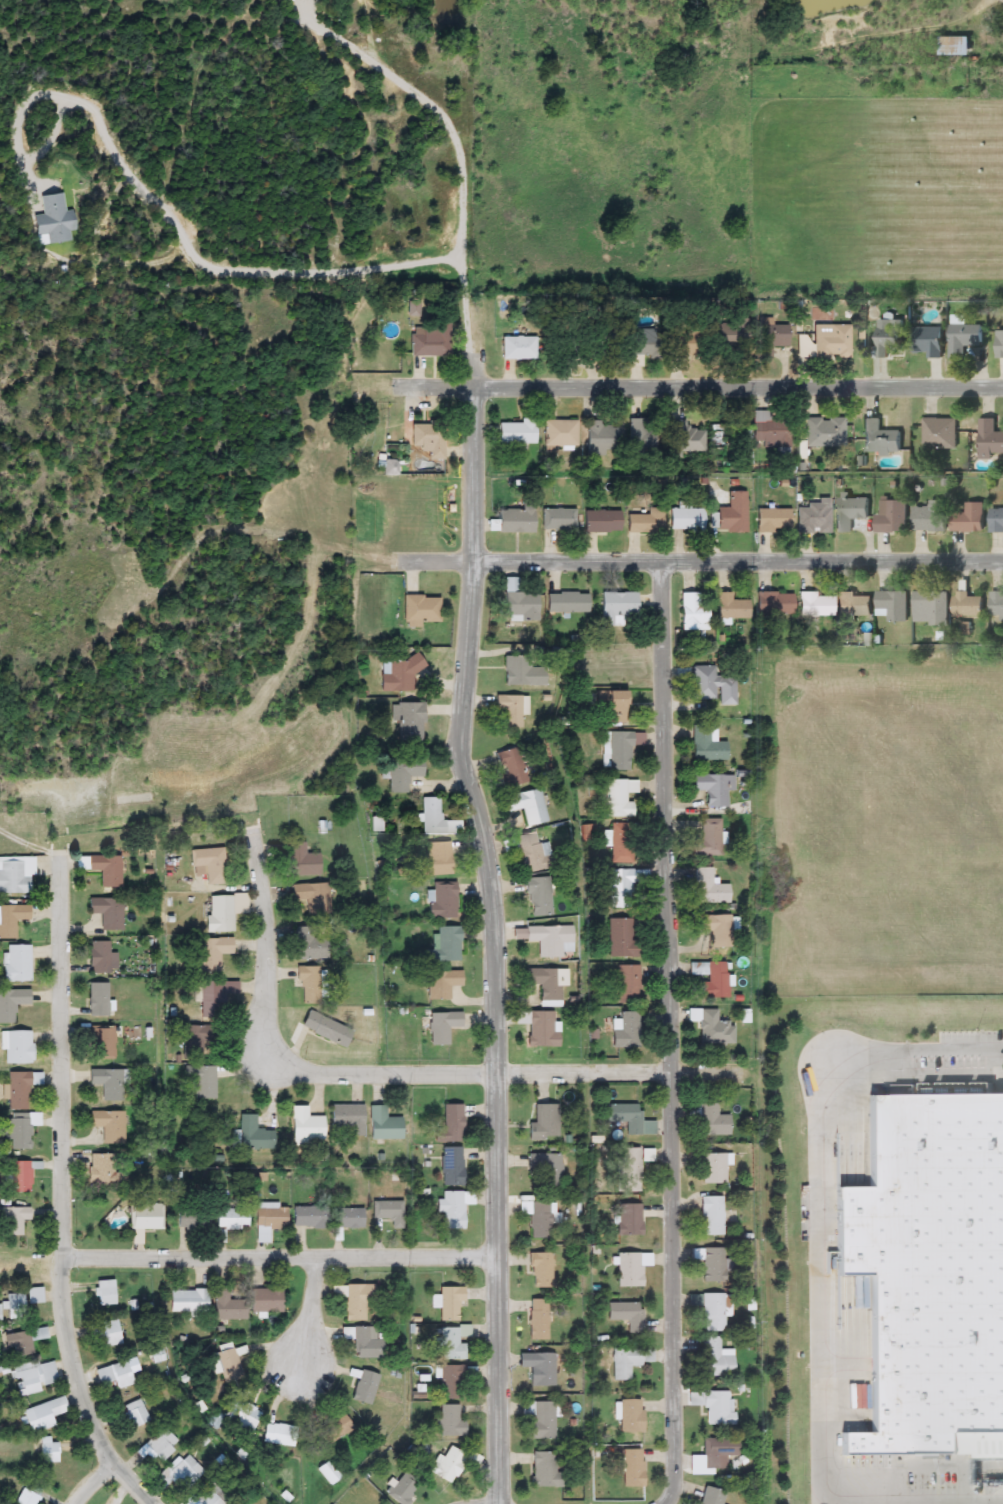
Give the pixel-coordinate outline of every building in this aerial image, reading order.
[(937,56),(937,38),(967,38),(967,56),(937,56)] [(68,210),(68,242),(38,243),(37,215),(42,215),(42,194),(60,193),(61,210),(68,210)] [(418,316),(407,316),(407,300),(418,300),(418,316)] [(981,324),(980,356),(948,356),(948,316),(964,316),(964,324),(981,324)] [(411,327),(433,327),(433,318),(448,319),(448,357),(410,356),(411,327)] [(787,324),(787,347),(770,347),(770,359),(756,359),(756,318),(772,318),(772,324),(787,324)] [(872,357),(873,321),(897,321),(897,344),(887,344),(887,357),(872,357)] [(712,349),(712,322),(743,322),(743,339),(734,339),(734,349),(712,349)] [(849,324),(849,358),(813,358),(813,324),(849,324)] [(940,328),(940,357),(926,357),(926,352),(912,352),(912,328),(940,328)] [(693,329),(693,357),(667,357),(667,329),(693,329)] [(994,330),(1002,330),(1002,358),(994,358),(994,330)] [(626,334),(650,335),(650,354),(626,354),(626,334)] [(570,360),(566,342),(589,336),(593,354),(570,360)] [(535,337),(535,359),(501,359),(501,337),(535,337)] [(762,447),(762,442),(752,442),(753,411),(770,411),(770,420),(788,421),(788,447),(762,447)] [(843,418),(843,447),(804,447),(804,418),(843,418)] [(879,430),(898,430),(898,453),(863,453),(863,418),(879,418),(879,430)] [(956,449),(921,449),(921,418),(956,418),(956,449)] [(994,432),(1002,432),(1002,456),(978,455),(978,418),(994,419),(994,432)] [(629,453),(629,419),(654,419),(654,453),(629,453)] [(577,420),(577,446),(544,446),(544,420),(577,420)] [(698,454),(670,454),(670,421),(698,420),(698,454)] [(586,455),(586,422),(618,422),(618,448),(605,448),(605,455),(586,455)] [(498,423),(535,423),(535,444),(498,444),(498,423)] [(442,459),(425,459),(425,446),(404,446),(404,424),(442,424),(442,459)] [(730,456),(709,436),(718,427),(723,431),(728,424),(745,440),(730,456)] [(745,532),(715,532),(715,507),(728,507),(728,491),(745,491),(745,532)] [(835,499),(866,499),(866,522),(851,522),(851,532),(835,532),(835,499)] [(903,533),(874,533),(874,514),(879,514),(879,499),(903,499),(903,533)] [(927,507),(927,501),(942,501),(942,532),(912,532),(912,507),(927,507)] [(829,505),(828,534),(796,532),(797,503),(829,505)] [(950,532),(950,512),(964,512),(964,503),(981,503),(981,532),(950,532)] [(497,532),(497,509),(533,509),(533,532),(497,532)] [(541,530),(541,509),(575,509),(575,530),(541,530)] [(626,509),(662,509),(662,533),(626,533),(626,509)] [(668,530),(668,509),(701,509),(701,530),(668,530)] [(756,532),(756,509),(790,509),(790,532),(756,532)] [(988,509),(1002,509),(1002,531),(988,531),(988,509)] [(583,533),(583,510),(619,510),(619,533),(583,533)] [(791,592),(791,615),(756,615),(756,592),(791,592)] [(832,592),(832,616),(799,616),(799,592),(832,592)] [(875,592),(906,592),(906,623),(886,623),(886,617),(875,617),(875,592)] [(503,621),(503,593),(537,593),(537,621),(503,621)] [(587,613),(546,613),(546,593),(587,593),(587,613)] [(624,626),(600,626),(600,593),(636,593),(636,617),(624,617),(624,626)] [(681,629),(681,593),(696,593),(696,603),(706,603),(706,629),(681,629)] [(716,619),(716,593),(731,593),(731,601),(747,601),(747,619),(716,619)] [(912,625),(912,593),(947,593),(947,625),(912,625)] [(989,593),(1002,593),(1002,622),(998,622),(998,616),(989,616),(989,593)] [(869,594),(869,616),(836,616),(836,594),(869,594)] [(952,617),(952,595),(981,595),(981,617),(952,617)] [(418,623),(418,628),(402,628),(402,596),(437,596),(437,623),(418,623)] [(503,656),(528,656),(528,667),(543,667),(543,685),(503,685),(503,656)] [(411,691),(381,692),(380,660),(420,659),(420,670),(411,670),(411,691)] [(717,699),(691,699),(691,666),(715,666),(714,676),(733,676),(733,705),(717,705),(717,699)] [(626,691),(626,723),(605,723),(605,691),(626,691)] [(495,727),(495,696),(523,696),(523,727),(495,727)] [(420,741),(396,741),(396,723),(391,723),(391,703),(420,703),(420,741)] [(692,760),(692,725),(716,725),(716,741),(725,741),(725,760),(692,760)] [(630,770),(608,770),(608,731),(630,731),(630,770)] [(494,753),(517,747),(526,782),(501,789),(497,774),(499,774),(494,753)] [(388,793),(388,759),(422,759),(422,777),(408,777),(408,793),(388,793)] [(726,807),(704,807),(704,790),(692,790),(692,774),(726,774),(726,807)] [(636,792),(627,792),(627,802),(634,802),(634,817),(605,817),(605,780),(636,780),(636,792)] [(504,795),(541,788),(547,822),(525,826),(522,809),(507,812),(504,795)] [(443,835),(422,835),(422,798),(443,798),(443,835)] [(721,855),(692,856),(691,839),(700,839),(699,833),(689,833),(688,820),(720,819),(721,855)] [(633,824),(633,863),(611,863),(611,824),(633,824)] [(514,837),(535,831),(546,868),(525,875),(514,837)] [(451,875),(420,875),(419,843),(450,842),(451,875)] [(304,843),(304,853),(318,853),(318,876),(286,876),(286,843),(304,843)] [(224,883),(205,885),(203,866),(191,867),(190,850),(221,847),(224,883)] [(99,888),(99,872),(87,872),(87,855),(119,855),(119,888),(99,888)] [(31,894),(0,894),(0,857),(31,857),(31,894)] [(711,867),(711,884),(729,884),(729,904),(694,904),(694,868),(711,867)] [(610,869),(633,869),(633,908),(610,908),(610,869)] [(526,879),(549,877),(552,916),(529,917),(526,879)] [(429,882),(455,882),(455,918),(429,918),(429,882)] [(328,884),(329,914),(293,915),(292,884),(328,884)] [(233,896),(233,932),(207,932),(207,896),(233,896)] [(121,898),(121,931),(99,931),(99,914),(88,914),(88,898),(121,898)] [(15,939),(0,939),(0,906),(28,906),(28,920),(15,921),(15,939)] [(609,957),(609,918),(635,918),(635,957),(609,957)] [(711,931),(700,931),(700,918),(728,918),(728,949),(711,949),(711,931)] [(573,926),(573,957),(538,957),(538,942),(525,942),(525,926),(573,926)] [(294,928),(327,927),(327,959),(294,959),(294,928)] [(426,950),(435,950),(435,927),(459,927),(459,961),(426,961),(426,950)] [(220,972),(198,972),(198,938),(231,938),(231,955),(220,955),(220,972)] [(109,941),(109,953),(116,953),(116,974),(89,974),(89,941),(109,941)] [(29,945),(29,982),(4,982),(4,945),(29,945)] [(700,983),(707,983),(707,963),(726,963),(726,998),(700,998),(700,983)] [(618,1001),(618,965),(638,965),(638,1001),(618,1001)] [(319,1001),(301,1001),(301,987),(295,987),(295,967),(319,967),(319,1001)] [(562,1007),(539,1007),(539,985),(526,985),(526,969),(567,968),(567,987),(561,987),(562,1007)] [(461,971),(461,987),(449,987),(449,1000),(427,1000),(427,971),(461,971)] [(199,981),(237,981),(237,994),(223,994),(223,1018),(199,1018),(199,981)] [(13,1023),(0,1023),(0,990),(28,990),(28,1004),(13,1004),(13,1023)] [(352,1031),(342,1048),(300,1026),(309,1008),(352,1031)] [(700,1044),(700,1022),(688,1022),(688,1010),(717,1010),(717,1022),(733,1022),(733,1044),(700,1044)] [(556,1046),(528,1046),(528,1012),(556,1012),(556,1046)] [(611,1047),(611,1019),(620,1019),(620,1012),(638,1012),(638,1047),(611,1047)] [(462,1013),(462,1028),(448,1028),(448,1046),(429,1046),(429,1013),(462,1013)] [(182,1059),(182,1026),(213,1026),(213,1059),(182,1059)] [(114,1059),(91,1059),(91,1027),(114,1027),(114,1059)] [(5,1063),(5,1032),(31,1032),(31,1063),(5,1063)] [(214,1066),(214,1099),(185,1099),(185,1066),(214,1066)] [(101,1085),(89,1085),(89,1069),(124,1069),(124,1101),(101,1101),(101,1085)] [(27,1109),(7,1109),(7,1073),(39,1073),(39,1083),(27,1083),(27,1109)] [(872,1094),(1002,1092),(1002,1430),(965,1430),(965,1455),(844,1455),(845,1432),(875,1431),(872,1276),(838,1275),(840,1187),(870,1186),(872,1094)] [(729,1115),(729,1136),(700,1136),(700,1103),(717,1103),(717,1115),(729,1115)] [(534,1123),(534,1104),(558,1104),(558,1140),(527,1140),(527,1123),(534,1123)] [(654,1134),(625,1134),(625,1125),(605,1125),(605,1104),(641,1104),(641,1122),(653,1121),(654,1134)] [(323,1116),(323,1140),(291,1140),(291,1105),(307,1105),(307,1116),(323,1116)] [(363,1136),(349,1136),(349,1128),(332,1128),(332,1105),(363,1105),(363,1136)] [(369,1140),(369,1105),(385,1105),(385,1118),(401,1118),(401,1140),(369,1140)] [(434,1142),(434,1130),(443,1130),(443,1105),(462,1105),(462,1142),(434,1142)] [(101,1144),(101,1127),(89,1126),(89,1110),(124,1111),(123,1144),(101,1144)] [(29,1114),(29,1150),(9,1150),(9,1114),(29,1114)] [(254,1114),(254,1130),(273,1130),(273,1148),(239,1148),(239,1114),(254,1114)] [(462,1186),(441,1186),(441,1148),(462,1148),(462,1186)] [(640,1148),(640,1191),(616,1191),(616,1148),(640,1148)] [(122,1187),(88,1185),(89,1154),(111,1154),(110,1166),(122,1166),(122,1187)] [(561,1187),(540,1187),(540,1171),(527,1171),(527,1154),(561,1154),(561,1187)] [(701,1183),(701,1164),(692,1164),(692,1154),(725,1154),(725,1183),(701,1183)] [(29,1193),(9,1193),(9,1162),(29,1162),(29,1193)] [(443,1211),(436,1211),(436,1200),(443,1200),(443,1192),(473,1192),(473,1204),(463,1204),(463,1229),(442,1229),(443,1211)] [(723,1197),(723,1235),(700,1235),(700,1197),(723,1197)] [(375,1201),(402,1201),(402,1229),(391,1229),(391,1219),(375,1219),(375,1201)] [(520,1215),(520,1202),(550,1202),(550,1240),(530,1240),(530,1215),(520,1215)] [(162,1229),(130,1229),(130,1203),(162,1203),(162,1229)] [(286,1204),(286,1228),(254,1228),(254,1204),(286,1204)] [(640,1236),(616,1236),(616,1204),(640,1204),(640,1236)] [(292,1228),(292,1206),(325,1206),(325,1228),(292,1228)] [(21,1235),(0,1235),(0,1207),(29,1207),(29,1219),(21,1219),(21,1235)] [(223,1230),(223,1242),(216,1242),(216,1207),(246,1207),(246,1230),(223,1230)] [(177,1229),(177,1209),(207,1209),(207,1229),(177,1229)] [(331,1228),(331,1209),(358,1209),(358,1228),(331,1228)] [(728,1282),(703,1282),(703,1248),(728,1248),(728,1282)] [(551,1288),(531,1288),(531,1253),(551,1253),(551,1288)] [(616,1287),(616,1253),(650,1253),(650,1266),(641,1266),(641,1287),(616,1287)] [(95,1305),(95,1280),(114,1280),(114,1305),(95,1305)] [(366,1321),(344,1321),(344,1284),(374,1284),(374,1298),(366,1298),(366,1321)] [(280,1287),(280,1313),(249,1313),(249,1287),(280,1287)] [(460,1287),(460,1321),(439,1321),(439,1287),(460,1287)] [(207,1289),(207,1312),(169,1312),(169,1289),(207,1289)] [(244,1319),(213,1319),(213,1289),(244,1289),(244,1319)] [(702,1331),(702,1293),(723,1293),(723,1331),(702,1331)] [(6,1294),(23,1294),(23,1313),(6,1313),(6,1294)] [(547,1299),(547,1340),(528,1340),(528,1299),(547,1299)] [(607,1303),(642,1303),(642,1333),(627,1333),(627,1321),(607,1321),(607,1303)] [(101,1338),(90,1340),(87,1326),(115,1319),(121,1344),(104,1348),(101,1338)] [(47,1339),(30,1341),(32,1356),(12,1358),(11,1348),(7,1348),(4,1333),(45,1327),(47,1339)] [(353,1358),(353,1339),(341,1339),(341,1327),(369,1327),(369,1339),(382,1339),(382,1358),(353,1358)] [(465,1360),(439,1360),(439,1329),(468,1329),(468,1340),(465,1340),(465,1360)] [(701,1376),(701,1337),(720,1337),(720,1350),(733,1350),(733,1377),(701,1376)] [(212,1375),(208,1354),(236,1348),(242,1378),(223,1382),(221,1373),(212,1375)] [(611,1380),(611,1349),(652,1349),(652,1364),(629,1364),(629,1380),(611,1380)] [(530,1386),(530,1354),(554,1354),(554,1386),(530,1386)] [(40,1392),(18,1396),(12,1369),(51,1360),(55,1378),(38,1381),(40,1392)] [(131,1376),(100,1387),(94,1372),(125,1360),(131,1376)] [(460,1399),(439,1399),(439,1366),(475,1366),(475,1379),(460,1379),(460,1399)] [(377,1379),(369,1406),(350,1400),(358,1373),(377,1379)] [(733,1425),(703,1425),(703,1392),(733,1392),(733,1425)] [(122,1408),(139,1399),(149,1419),(132,1428),(122,1408)] [(246,1435),(223,1419),(237,1400),(259,1415),(246,1435)] [(641,1433),(618,1433),(618,1400),(641,1400),(641,1433)] [(554,1402),(554,1439),(531,1439),(531,1402),(554,1402)] [(53,1427),(36,1432),(30,1407),(47,1404),(53,1427)] [(465,1421),(465,1437),(439,1437),(439,1405),(459,1405),(459,1421),(465,1421)] [(324,1444),(316,1426),(344,1414),(352,1432),(324,1444)] [(295,1428),(291,1448),(261,1442),(265,1422),(295,1428)] [(180,1444),(161,1463),(147,1448),(140,1455),(137,1453),(163,1427),(180,1444)] [(965,1430),(1002,1430),(1002,1479),(976,1479),(977,1455),(965,1455),(965,1430)] [(51,1438),(51,1444),(58,1444),(58,1463),(40,1463),(40,1438),(51,1438)] [(702,1470),(702,1439),(738,1439),(738,1457),(725,1457),(725,1470),(702,1470)] [(481,1459),(473,1471),(462,1464),(449,1485),(430,1474),(448,1446),(465,1457),(469,1452),(481,1459)] [(622,1487),(622,1449),(642,1449),(642,1487),(622,1487)] [(531,1453),(560,1453),(560,1488),(531,1488),(531,1453)] [(170,1472),(187,1456),(203,1473),(186,1489),(170,1472)] [(317,1466),(330,1461),(339,1480),(327,1486),(317,1466)] [(417,1491),(406,1503),(397,1503),(386,1494),(401,1477),(417,1491)] [(41,1491),(34,1503),(16,1503),(14,1503),(25,1482),(41,1491)] [(228,1499),(223,1503),(198,1503),(193,1499),(210,1482),(228,1499)] [(724,1492),(721,1503),(700,1503),(704,1487),(724,1492)]
